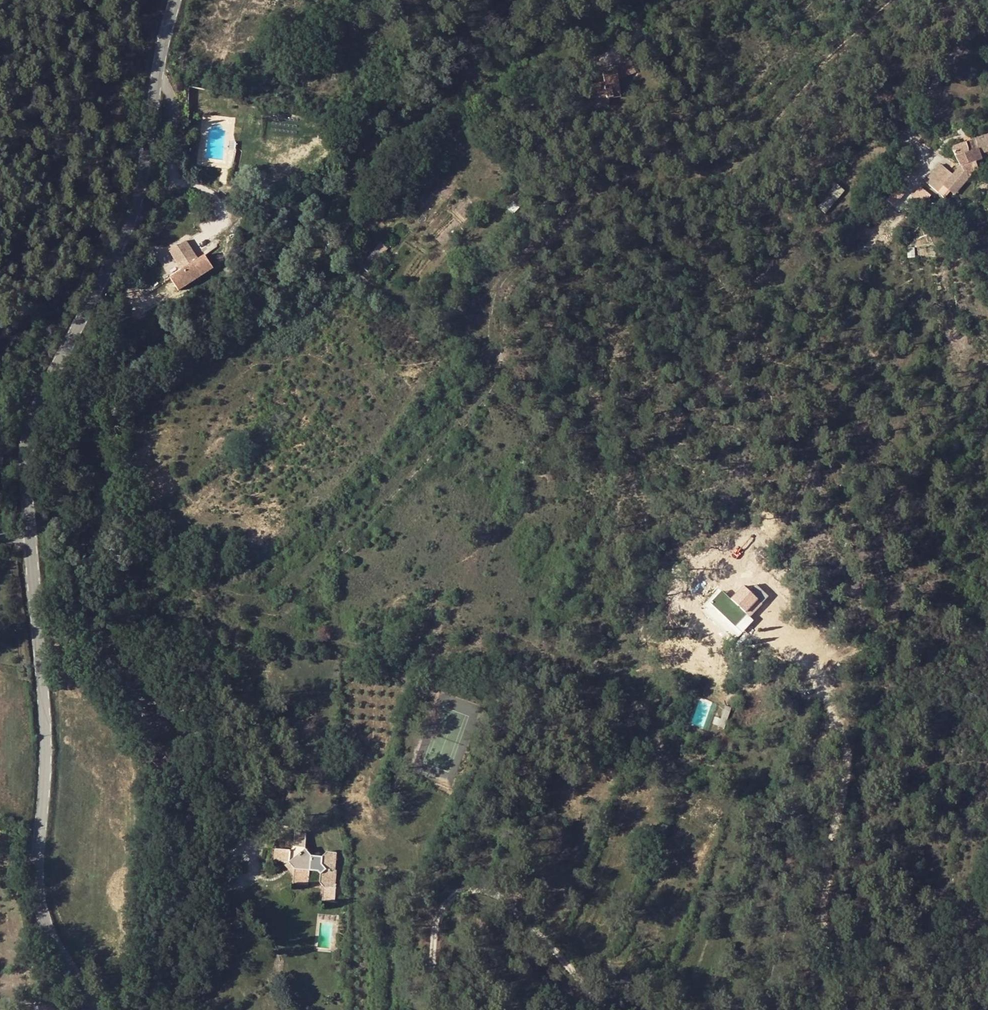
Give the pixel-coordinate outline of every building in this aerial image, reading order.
[(616,79),(617,84),(633,76),(627,63),(611,70),(616,79)] [(583,97),(585,114),(602,113),(602,102),(618,101),(617,84),(616,79),(598,80),(600,90),(582,93),(583,97)] [(576,98),(579,115),(585,114),(583,97),(576,98)] [(889,109),(893,135),(898,134),(894,108),(889,109)] [(925,182),(938,193),(943,187),(950,192),(955,196),(969,179),(967,176),(979,169),(976,162),(982,160),(981,155),(987,152),(987,134),(953,146),(951,149),(954,157),(960,165),(952,174),(941,164),(925,182)] [(967,176),(969,179),(980,172),(979,169),(967,176)] [(913,215),(923,202),(924,203),(930,196),(920,184),(912,193),(903,185),(893,197),(913,215)] [(943,187),(938,193),(945,198),(950,192),(943,187)] [(167,277),(176,292),(212,270),(203,257),(197,260),(186,242),(168,252),(175,263),(180,270),(167,277)] [(371,259),(363,268),(369,274),(377,264),(371,259)] [(163,270),(167,277),(180,270),(175,263),(163,270)] [(873,529),(867,521),(860,525),(865,534),(873,529)] [(205,557),(202,565),(214,570),(217,562),(205,557)] [(749,593),(742,588),(723,608),(740,623),(751,611),(754,613),(769,598),(756,587),(749,593)] [(725,706),(718,727),(724,729),(731,708),(725,706)] [(165,757),(159,761),(156,758),(149,765),(156,773),(170,762),(165,757)] [(153,788),(150,788),(150,789),(148,790),(147,792),(147,794),(148,796),(149,798),(150,799),(153,800),(155,800),(157,799),(158,797),(159,795),(159,793),(158,790),(157,789),(155,788),(153,788)] [(601,815),(599,821),(607,825),(610,818),(601,815)] [(325,879),(325,885),(336,886),(337,850),(325,850),(325,854),(310,852),(308,850),(307,831),(296,831),(294,849),(273,847),(273,860),(284,860),(293,873),(293,878),(294,879),(308,879),(309,870),(322,870),(321,879),(325,879)] [(229,853),(220,851),(215,873),(225,874),(229,853)] [(338,886),(336,886),(325,885),(324,899),(338,900),(338,886)]
